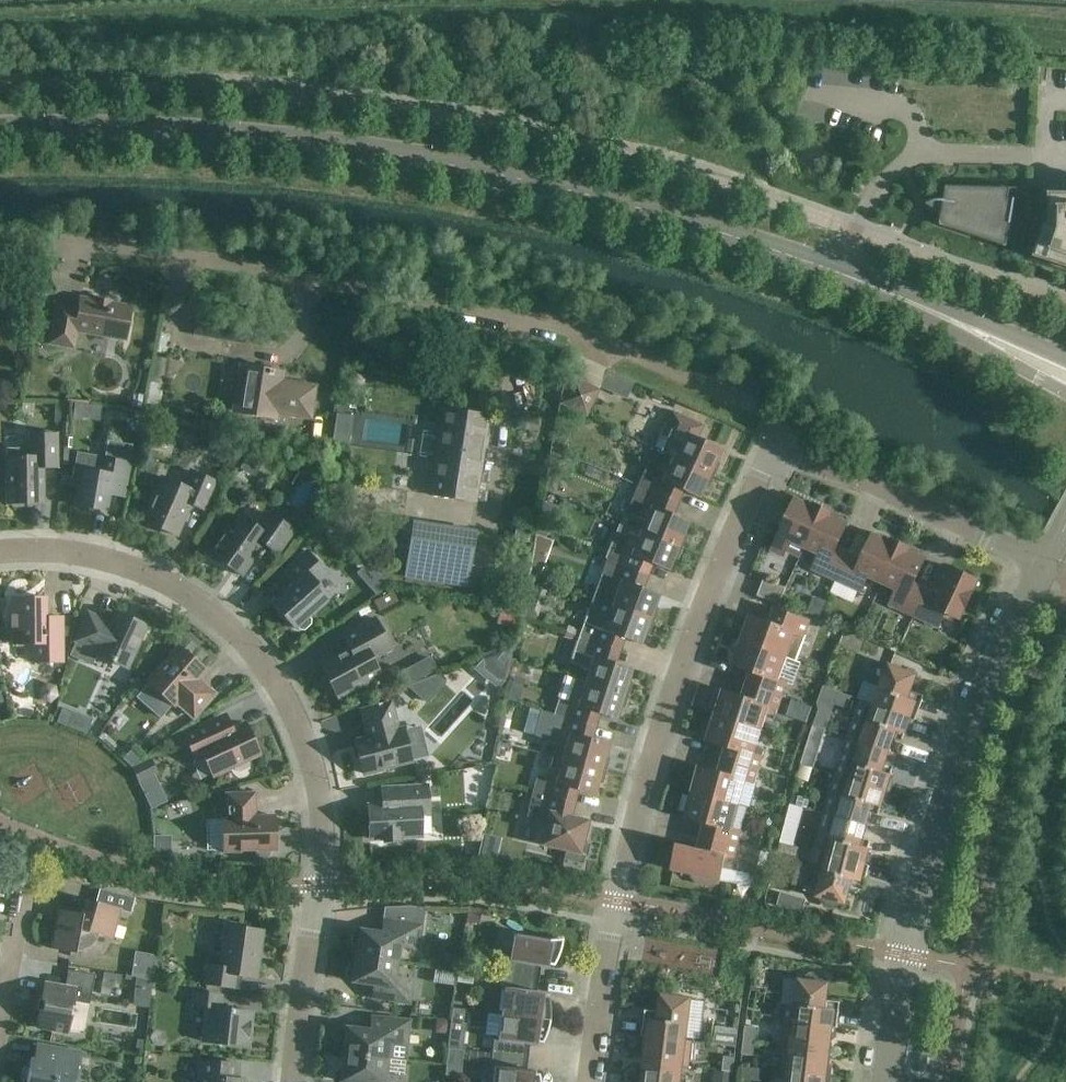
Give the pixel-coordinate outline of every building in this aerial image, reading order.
[(940,210),(943,211),(941,225),(1008,247),(1018,188),(948,186),(945,200),(941,200),(938,200),(936,200),(932,201),(928,202),(927,203),(927,205),(928,204),(931,206),(934,208),(940,210)] [(1051,193),(1050,227),(1046,226),(1036,256),(1065,266),(1065,194),(1051,193)] [(50,343),(51,343),(74,347),(77,331),(125,339),(131,306),(112,303),(112,302),(95,299),(95,300),(81,297),(79,309),(57,304),(50,343)] [(248,342),(252,322),(199,312),(196,333),(248,342)] [(314,387),(272,380),(273,371),(242,366),(238,390),(245,392),(241,415),(275,420),(276,411),(309,417),(314,387)] [(599,388),(574,376),(561,404),(586,415),(599,388)] [(85,418),(86,404),(76,403),(74,417),(85,418)] [(54,419),(64,419),(65,404),(55,404),(54,419)] [(431,494),(475,502),(488,416),(444,409),(431,494)] [(655,448),(673,457),(714,475),(719,464),(716,461),(721,450),(697,439),(703,426),(672,411),(655,448)] [(7,503),(43,502),(43,467),(57,467),(56,433),(30,434),(30,448),(19,448),(19,456),(7,457),(7,503)] [(157,437),(147,434),(143,443),(153,447),(157,437)] [(64,446),(69,447),(72,447),(73,437),(65,436),(64,446)] [(109,487),(125,490),(130,462),(77,452),(71,486),(78,487),(75,505),(105,510),(109,487)] [(637,485),(669,499),(675,486),(699,497),(704,486),(708,487),(714,475),(673,457),(668,467),(649,461),(637,485)] [(161,476),(145,513),(155,518),(152,525),(178,536),(191,504),(203,509),(215,481),(193,471),(187,487),(161,476)] [(641,530),(682,547),(687,535),(684,533),(689,522),(664,511),(669,499),(637,485),(627,510),(645,520),(641,530)] [(805,548),(824,508),(805,500),(804,502),(796,499),(772,551),(784,557),(786,553),(799,559),(805,548)] [(837,581),(850,554),(837,548),(849,523),(841,519),(842,517),(824,508),(805,548),(820,555),(813,570),(837,581)] [(255,525),(241,516),(232,528),(229,526),(210,553),(241,575),(263,543),(277,553),(294,530),(270,513),(262,524),(255,525)] [(551,522),(538,517),(535,533),(546,537),(551,522)] [(466,568),(471,533),(414,522),(408,559),(466,568)] [(606,560),(639,572),(644,560),(668,570),(673,558),(677,559),(682,547),(641,530),(622,523),(606,560)] [(883,584),(901,544),(883,536),(882,538),(874,534),(862,560),(850,554),(837,581),(862,592),(869,577),(883,584)] [(915,617),(927,589),(914,584),(926,558),(918,554),(919,552),(901,544),(883,584),(897,590),(890,605),(915,617)] [(324,569),(307,550),(282,573),(292,584),(271,602),(294,627),(296,626),(299,629),(304,629),(311,624),(311,619),(308,615),(328,597),(313,579),(324,569)] [(592,599),(654,621),(658,608),(655,606),(659,595),(634,585),(639,572),(606,560),(592,599)] [(927,589),(915,617),(939,628),(946,613),(961,620),(979,580),(953,567),(940,595),(927,589)] [(387,583),(381,576),(369,587),(375,594),(387,583)] [(787,588),(764,579),(758,596),(781,604),(787,588)] [(489,599),(490,590),(475,588),(474,597),(489,599)] [(45,617),(45,597),(12,598),(12,614),(8,617),(8,624),(12,628),(12,644),(33,644),(34,662),(62,662),(62,617),(45,617)] [(578,637),(611,647),(616,635),(641,644),(645,632),(649,633),(654,621),(592,599),(588,611),(578,637)] [(742,640),(787,657),(796,661),(811,621),(775,608),(770,622),(751,615),(742,640)] [(515,626),(518,612),(499,609),(497,623),(515,626)] [(102,619),(88,613),(75,640),(98,651),(97,654),(128,668),(146,626),(116,612),(110,624),(102,621),(102,619)] [(391,648),(375,618),(343,635),(350,649),(321,665),(337,696),(380,673),(372,658),(391,648)] [(585,682),(628,695),(632,683),(629,681),(632,669),(607,660),(611,647),(578,637),(570,662),(588,671),(585,682)] [(787,657),(742,640),(733,664),(752,672),(747,684),(783,697),(788,683),(779,680),(787,657)] [(483,661),(491,670),(507,654),(498,646),(483,661)] [(204,669),(179,647),(148,682),(173,704),(176,701),(194,716),(214,693),(201,682),(200,684),(195,680),(204,669)] [(875,705),(916,720),(925,696),(911,691),(917,675),(890,665),(875,705)] [(423,678),(429,695),(448,687),(445,680),(450,678),(447,669),(423,678)] [(554,714),(587,724),(591,711),(616,719),(620,707),(624,707),(628,695),(585,682),(582,692),(562,688),(554,714)] [(783,697),(747,684),(742,697),(723,690),(715,715),(762,730),(767,716),(776,716),(783,697)] [(916,720),(875,705),(861,700),(848,737),(890,751),(894,739),(902,742),(907,730),(911,728),(914,720),(916,720)] [(363,773),(412,761),(403,728),(398,729),(391,702),(361,710),(366,729),(368,728),(370,736),(355,741),(363,773)] [(554,756),(606,770),(609,758),(606,756),(609,744),(583,737),(587,724),(554,714),(541,710),(534,735),(557,744),(554,756)] [(762,730),(715,715),(707,740),(726,747),(723,759),(759,770),(765,750),(757,745),(762,730)] [(206,761),(211,762),(214,761),(219,772),(233,765),(235,770),(240,771),(248,768),(250,763),(248,759),(259,753),(245,723),(229,731),(224,729),(219,718),(184,734),(194,755),(201,752),(206,761)] [(836,775),(890,792),(892,783),(890,779),(894,767),(885,764),(890,751),(848,737),(836,775)] [(132,749),(123,759),(131,766),(140,757),(132,749)] [(532,792),(566,801),(569,787),(595,794),(598,782),(602,783),(606,770),(554,756),(547,781),(536,778),(532,792)] [(759,770),(723,759),(719,772),(699,767),(692,792),(740,805),(746,781),(755,783),(759,770)] [(824,813),(867,825),(870,813),(879,815),(883,803),(887,801),(890,792),(836,775),(824,813)] [(368,805),(370,839),(384,838),(384,841),(398,840),(398,837),(421,836),(420,810),(429,809),(427,786),(389,788),(390,801),(386,804),(368,805)] [(271,850),(275,850),(274,815),(255,816),(255,792),(226,793),(227,817),(222,817),(223,852),(255,851),(257,855),(261,858),(266,858),(269,855),(271,850)] [(566,801),(532,792),(526,819),(545,825),(541,845),(566,851),(564,859),(583,863),(587,842),(584,841),(589,820),(563,814),(566,801)] [(740,805),(692,792),(685,817),(705,823),(701,836),(762,851),(762,850),(739,844),(742,831),(733,829),(740,805)] [(791,805),(803,808),(805,808),(807,799),(793,795),(791,805)] [(867,825),(824,813),(814,852),(815,852),(870,866),(871,866),(869,865),(871,857),(869,853),(872,840),(863,838),(867,825)] [(774,848),(796,851),(798,837),(776,834),(774,848)] [(762,851),(701,836),(698,848),(679,844),(673,870),(694,875),(694,877),(699,883),(712,886),(719,883),(719,881),(720,881),(723,868),(756,875),(762,851)] [(172,853),(190,853),(190,840),(172,839),(172,853)] [(870,866),(815,852),(805,891),(818,894),(817,897),(821,898),(826,905),(834,908),(842,903),(846,904),(850,887),(864,891),(870,866)] [(121,908),(96,901),(96,903),(93,913),(82,910),(82,913),(58,909),(58,910),(51,947),(51,948),(76,953),(76,951),(77,949),(81,949),(85,947),(89,945),(92,942),(95,938),(96,934),(113,939),(113,937),(121,910),(121,908)] [(478,923),(481,909),(469,907),(466,922),(478,923)] [(207,964),(204,983),(235,988),(237,975),(257,978),(264,930),(236,926),(236,923),(224,921),(221,941),(223,942),(219,966),(207,964)] [(356,955),(397,962),(399,947),(418,950),(421,925),(389,921),(387,934),(360,929),(360,930),(356,930),(353,933),(351,942),(354,945),(357,946),(356,955)] [(561,946),(562,941),(562,939),(548,940),(514,934),(509,960),(506,959),(503,973),(532,977),(535,965),(543,967),(544,963),(553,965),(555,961),(557,957),(558,955),(559,952),(560,948),(561,946)] [(397,962),(356,955),(354,964),(351,964),(347,966),(346,976),(349,979),(352,980),(352,981),(380,985),(378,998),(409,1003),(413,979),(395,976),(397,962)] [(467,979),(467,964),(452,963),(451,978),(467,979)] [(65,988),(44,984),(37,1025),(69,1031),(72,1015),(70,1015),(71,1005),(73,1005),(74,1000),(90,1003),(95,974),(69,969),(65,988)] [(549,1002),(549,998),(548,996),(539,995),(539,991),(531,990),(532,977),(503,973),(501,988),(504,988),(501,1013),(550,1020),(550,1015),(550,1013),(550,1009),(550,1007),(549,1002)] [(784,1021),(838,1027),(841,1002),(827,1000),(829,983),(825,983),(819,976),(811,974),(804,980),(800,980),(796,1007),(781,1005),(779,1020),(784,1021)] [(221,995),(195,992),(193,1005),(207,1007),(203,1041),(249,1046),(253,1012),(220,1008),(221,995)] [(643,1036),(692,1042),(692,1041),(686,1040),(691,999),(662,995),(660,1012),(646,1010),(643,1036)] [(523,1044),(532,1045),(533,1041),(542,1042),(545,1037),(546,1035),(547,1030),(548,1026),(549,1022),(550,1020),(501,1013),(498,1039),(494,1038),(492,1053),(522,1056),(523,1044)] [(343,1054),(387,1059),(405,1061),(410,1021),(378,1017),(376,1030),(346,1027),(343,1054)] [(447,1034),(449,1020),(436,1019),(435,1026),(439,1033),(447,1034)] [(838,1027),(784,1021),(781,1045),(786,1046),(830,1052),(831,1040),(835,1037),(836,1028),(838,1028),(838,1027)] [(744,1040),(755,1042),(757,1027),(746,1026),(744,1040)] [(711,1044),(737,1048),(738,1035),(713,1032),(711,1044)] [(692,1042),(643,1036),(645,1036),(643,1045),(646,1049),(645,1061),(689,1066),(692,1042)] [(755,1042),(744,1040),(743,1054),(754,1056),(755,1042)] [(80,1052),(48,1046),(45,1061),(31,1059),(29,1066),(27,1065),(24,1068),(22,1071),(21,1075),(21,1080),(23,1081),(75,1081),(80,1052)] [(830,1052),(786,1046),(783,1071),(830,1077),(831,1067),(828,1064),(830,1052)] [(529,1073),(529,1069),(521,1068),(522,1056),(492,1053),(491,1067),(494,1067),(493,1081),(540,1081),(540,1080),(540,1078),(538,1074),(529,1073)] [(343,1054),(340,1081),(346,1081),(403,1081),(404,1077),(385,1075),(387,1059),(343,1054)] [(724,1056),(723,1071),(734,1072),(736,1058),(724,1056)] [(238,1079),(239,1064),(200,1060),(198,1081),(245,1081),(245,1079),(238,1079)] [(689,1066),(645,1061),(643,1073),(640,1076),(639,1081),(681,1081),(683,1066),(689,1067),(689,1066)] [(734,1072),(723,1071),(715,1070),(714,1081),(733,1081),(734,1072)] [(830,1077),(783,1071),(783,1072),(788,1072),(787,1081),(829,1081),(830,1077)]
